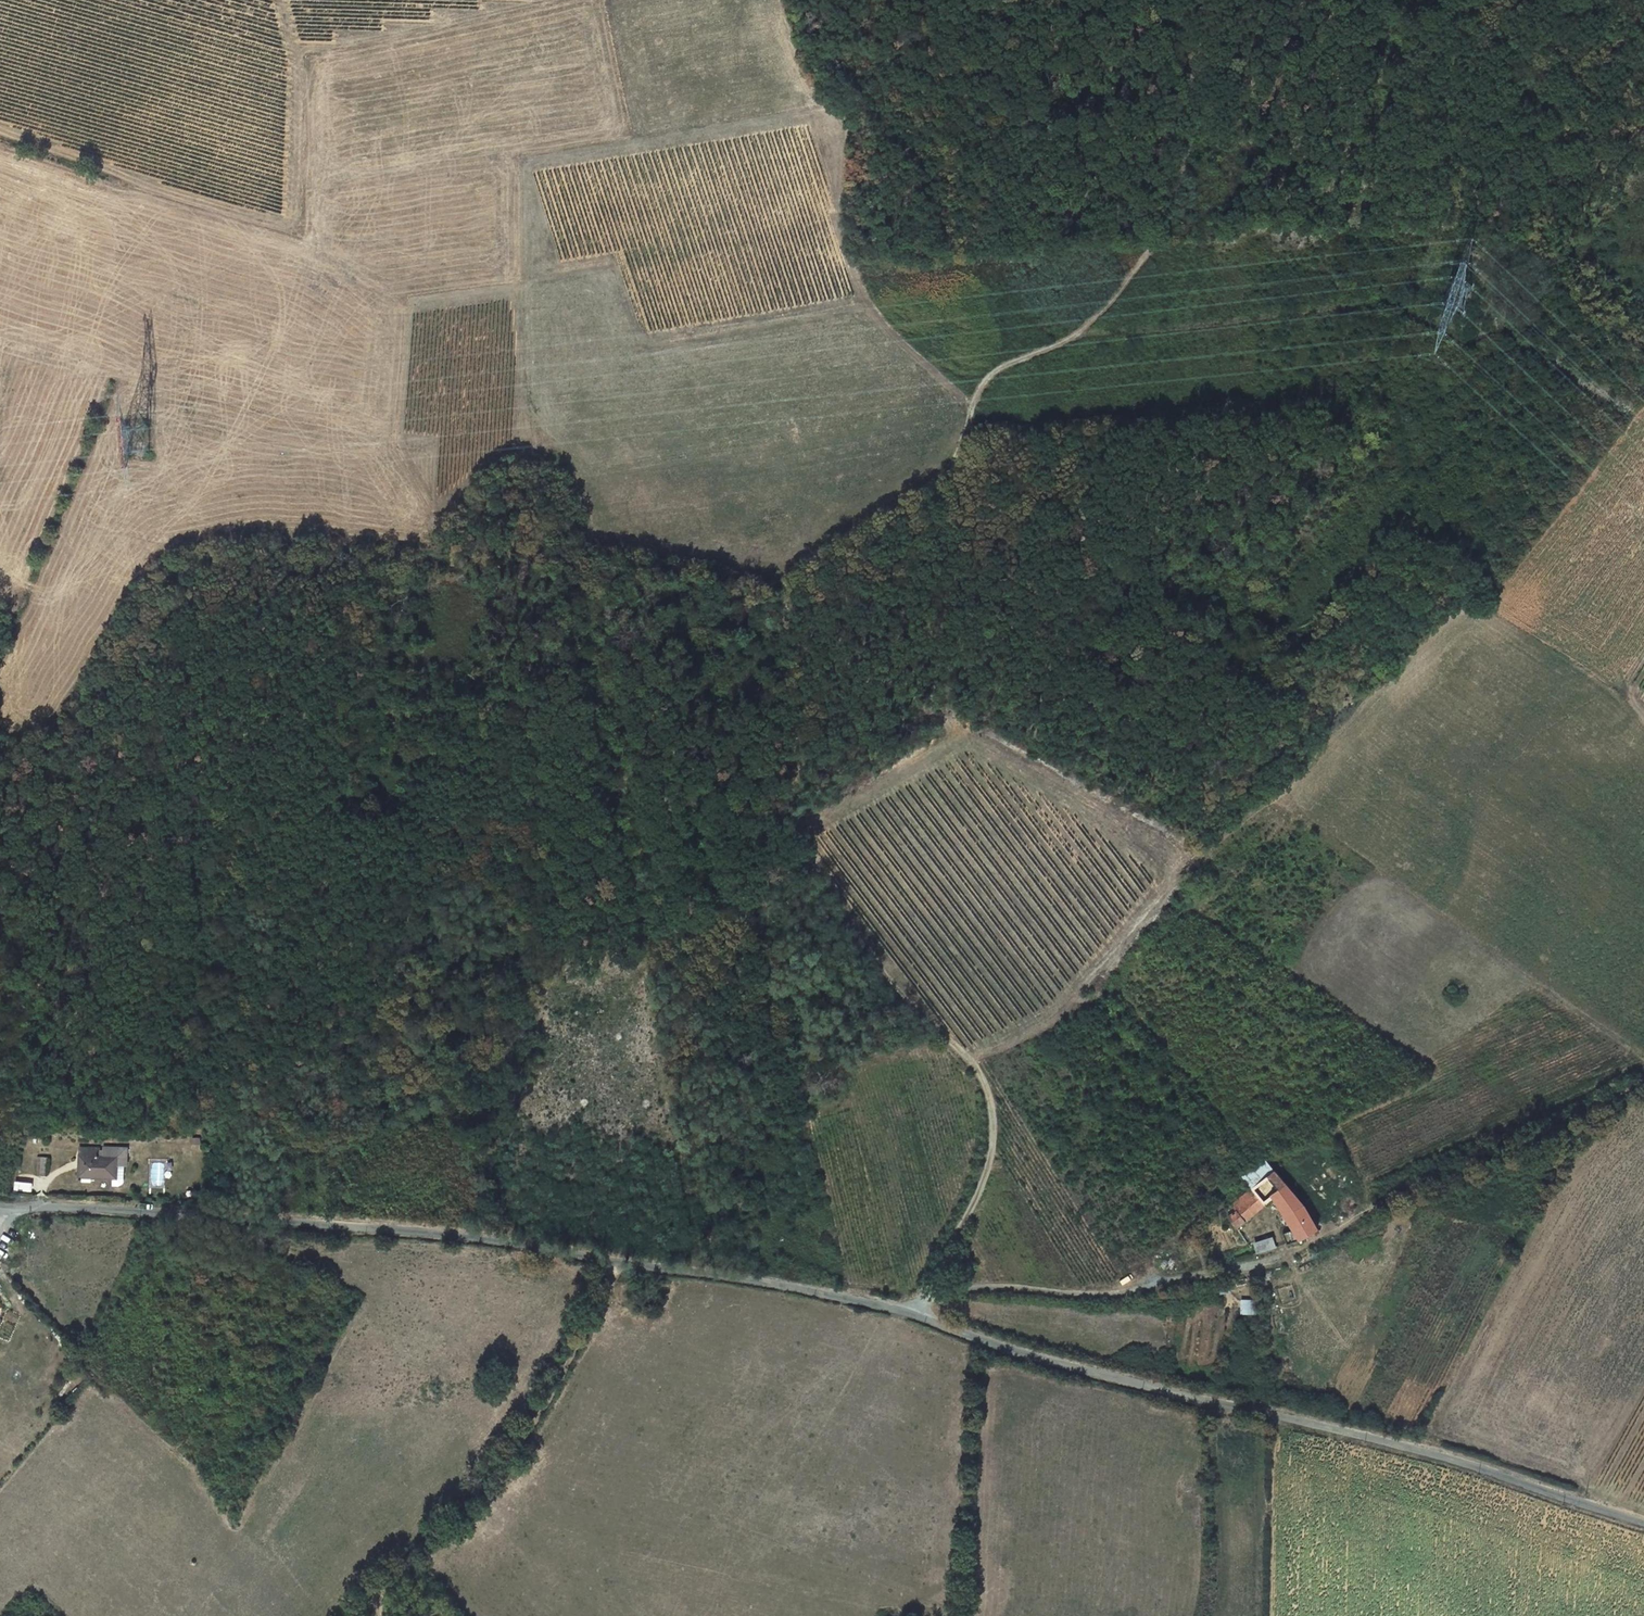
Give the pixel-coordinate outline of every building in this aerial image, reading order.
[(152,620),(149,610),(135,614),(137,624),(152,620)] [(75,1143),(75,1152),(85,1152),(86,1144),(75,1143)] [(85,1152),(75,1152),(74,1173),(106,1174),(106,1180),(111,1180),(120,1175),(121,1170),(121,1161),(123,1161),(124,1144),(101,1144),(101,1154),(95,1154),(95,1144),(86,1144),(85,1152)] [(30,1171),(41,1171),(41,1152),(31,1152),(30,1171)] [(1306,1228),(1319,1222),(1306,1198),(1275,1161),(1225,1198),(1223,1200),(1222,1201),(1221,1203),(1222,1205),(1223,1207),(1238,1225),(1244,1219),(1241,1214),(1275,1189),(1286,1203),(1293,1215),(1279,1224),(1286,1235),(1306,1228)] [(1254,1245),(1272,1239),(1268,1227),(1250,1233),(1254,1245)] [(1252,1313),(1251,1299),(1241,1299),(1242,1314),(1252,1313)]
